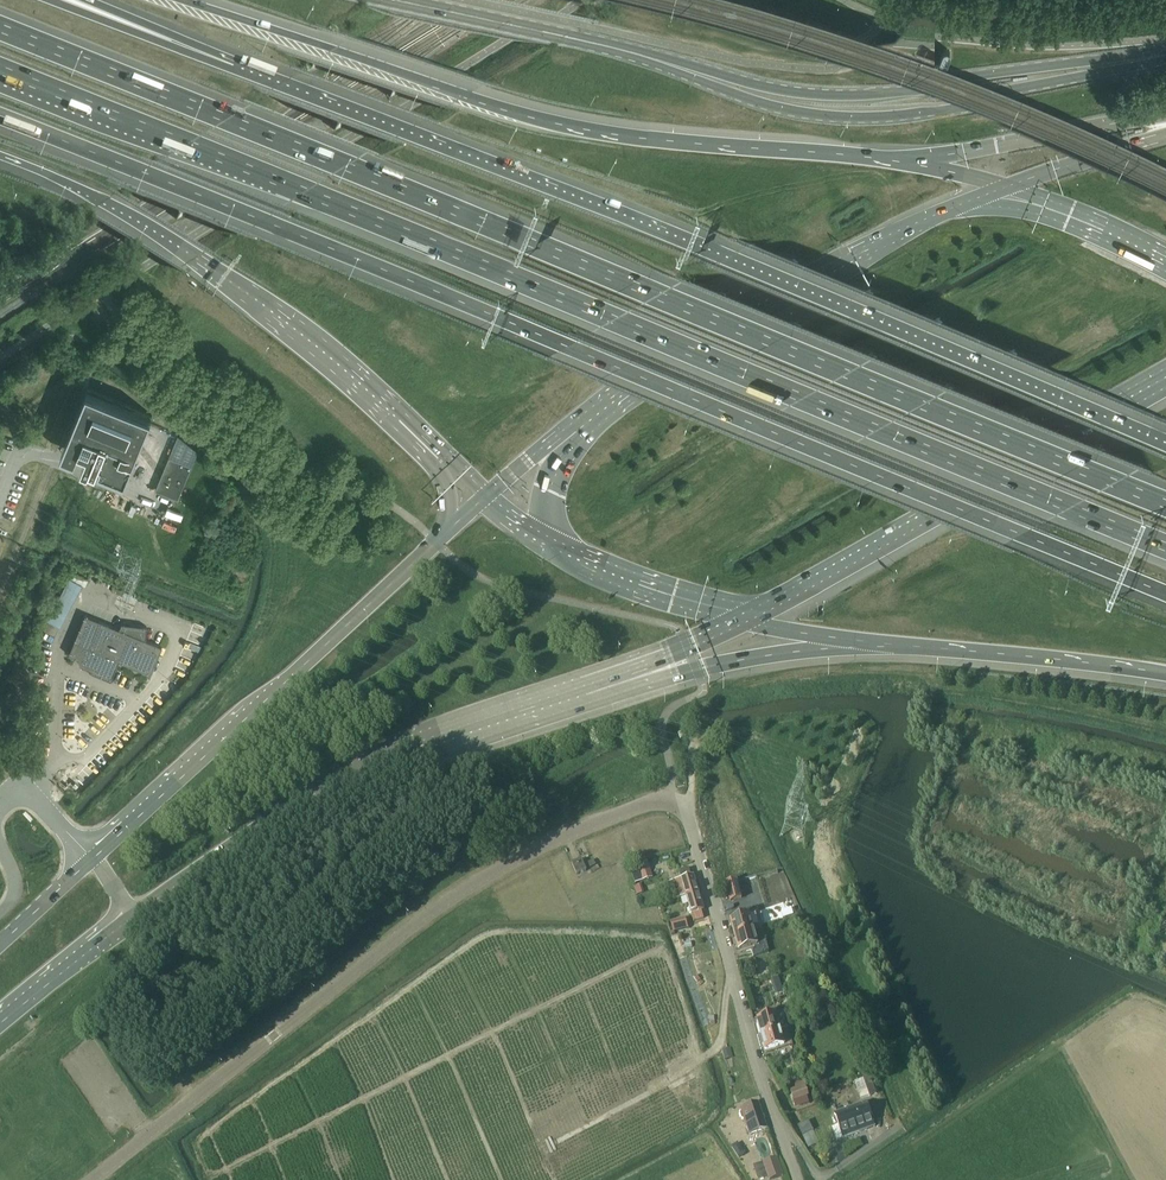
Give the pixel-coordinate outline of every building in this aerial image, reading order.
[(67,441),(62,452),(77,458),(81,447),(81,446),(89,449),(83,463),(90,466),(91,464),(98,467),(101,460),(103,460),(102,461),(100,467),(127,478),(129,472),(150,422),(153,415),(89,388),(67,441)] [(179,435),(156,490),(179,499),(198,450),(179,435)] [(82,585),(69,578),(47,620),(50,621),(45,630),(55,636),(82,585)] [(159,645),(145,639),(147,627),(121,624),(119,629),(85,614),(74,640),(68,655),(79,660),(80,665),(92,669),(90,673),(110,681),(119,659),(149,671),(159,645)] [(586,873),(581,860),(571,864),(576,877),(586,873)] [(637,865),(642,882),(652,879),(647,862),(637,865)] [(673,901),(685,897),(698,893),(694,878),(690,879),(688,870),(678,873),(681,881),(668,884),(673,901)] [(724,884),(729,902),(741,899),(736,880),(724,884)] [(704,911),(698,893),(685,897),(692,920),(700,918),(699,913),(704,911)] [(752,931),(752,930),(748,915),(729,920),(734,936),(752,931)] [(688,929),(685,919),(670,923),(673,933),(688,929)] [(769,952),(761,928),(752,930),(752,931),(734,936),(737,951),(750,948),(753,957),(769,952)] [(779,1030),(775,1015),(756,1020),(760,1035),(779,1030)] [(783,1045),(779,1030),(760,1035),(764,1050),(783,1045)] [(729,1048),(722,1050),(724,1059),(731,1058),(729,1048)] [(695,1074),(682,1081),(690,1095),(702,1089),(695,1074)] [(874,1075),(862,1078),(863,1080),(854,1083),(859,1099),(879,1093),(874,1075)] [(805,1088),(790,1093),(793,1102),(808,1097),(805,1088)] [(866,1103),(833,1114),(838,1126),(831,1128),(836,1142),(875,1128),(866,1103)] [(767,1130),(758,1104),(739,1110),(740,1113),(739,1114),(741,1119),(743,1120),(749,1136),(767,1130)] [(764,1163),(754,1166),(758,1179),(768,1176),(770,1179),(771,1179),(783,1176),(777,1158),(764,1163)]
